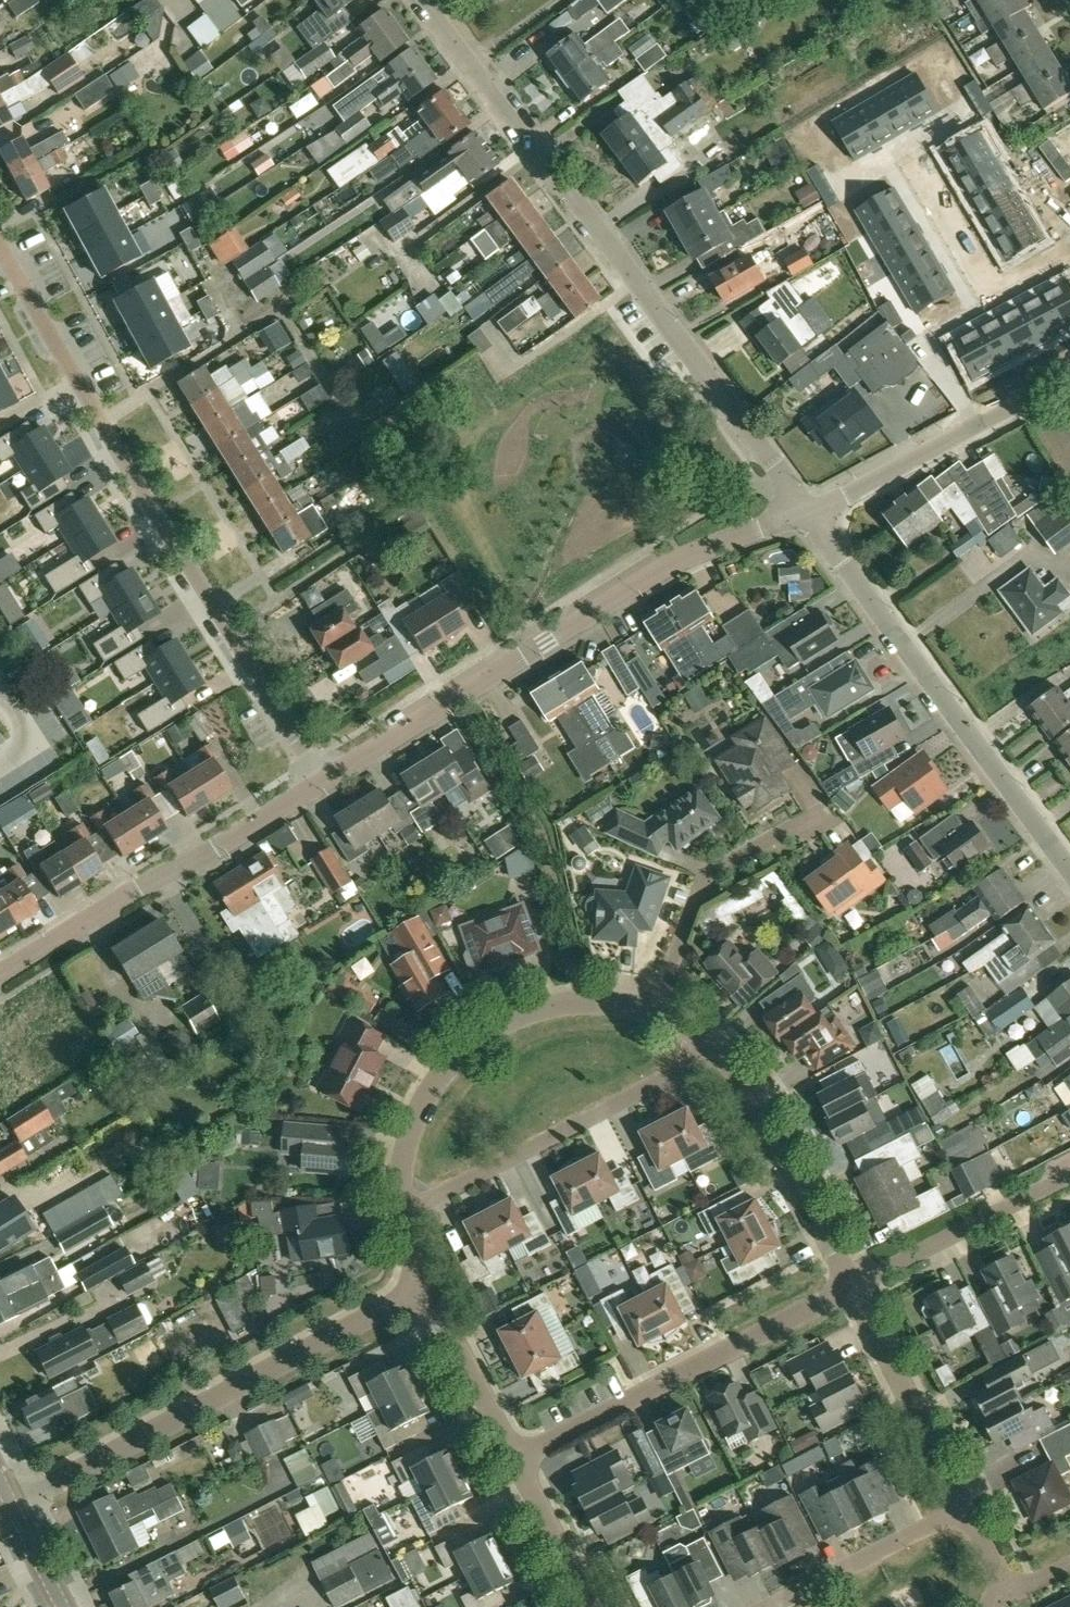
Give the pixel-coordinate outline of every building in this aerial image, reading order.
[(7,4),(16,17),(39,2),(37,0),(13,0),(7,4)] [(129,9),(138,22),(160,7),(155,0),(143,0),(129,9)] [(219,34),(241,18),(227,0),(202,0),(197,3),(219,34)] [(319,9),(311,15),(328,38),(352,20),(343,6),(351,0),(313,0),(319,9)] [(627,0),(597,0),(607,14),(627,0)] [(947,4),(944,0),(932,0),(938,9),(947,4)] [(971,13),(992,0),(971,0),(966,3),(971,12),(971,13)] [(1025,0),(992,0),(971,13),(977,22),(987,15),(995,29),(1025,10),(1026,10),(1030,8),(1030,7),(1025,0)] [(944,19),(953,14),(947,4),(938,9),(944,19)] [(342,51),(337,55),(343,63),(344,62),(375,40),(395,24),(384,8),(356,29),(361,36),(342,51)] [(1025,10),(995,29),(1002,41),(987,50),(991,57),(992,59),(1038,31),(1026,10),(1025,10)] [(261,35),(271,28),(262,15),(252,22),(261,35)] [(577,34),(546,57),(563,80),(616,42),(623,36),(624,37),(630,32),(620,19),(606,30),(590,42),(593,47),(589,50),(577,34)] [(375,40),(344,62),(343,63),(325,77),(333,89),(355,72),(353,69),(354,68),(373,53),(379,61),(407,40),(395,24),(375,40)] [(277,36),(271,28),(261,35),(268,43),(277,36)] [(1038,31),(992,59),(998,67),(1013,58),(1020,70),(1051,51),(1038,31)] [(667,55),(651,34),(630,51),(646,71),(667,55)] [(8,45),(16,59),(34,48),(28,35),(8,45)] [(323,42),(293,63),(305,79),(335,58),(323,42)] [(616,42),(563,80),(581,104),(612,81),(600,65),(604,62),(608,67),(624,54),(616,42)] [(359,111),(373,101),(424,63),(412,47),(348,95),(359,111)] [(977,67),(990,59),(984,49),(971,58),(977,67)] [(1051,51),(1020,70),(1028,81),(1012,91),(1018,99),(1063,71),(1051,51)] [(18,102),(51,84),(58,94),(80,80),(64,55),(42,69),(23,81),(0,93),(0,127),(11,121),(10,120),(24,112),(18,102)] [(436,79),(424,63),(373,101),(379,109),(402,92),(407,100),(436,79)] [(513,83),(539,114),(563,95),(537,63),(513,83)] [(17,71),(6,77),(5,75),(0,78),(0,93),(23,81),(17,71)] [(1063,71),(1018,99),(1023,107),(1038,98),(1046,110),(1069,95),(1069,82),(1063,71)] [(104,74),(73,94),(84,111),(114,91),(104,74)] [(916,75),(895,87),(917,125),(938,113),(916,75)] [(621,120),(602,134),(620,159),(648,138),(635,120),(655,105),(664,117),(679,106),(670,95),(663,99),(659,93),(657,95),(655,96),(641,76),(620,91),(625,102),(613,110),(614,111),(617,110),(623,119),(621,120)] [(324,77),(310,87),(319,99),(333,89),(325,77),(324,77)] [(648,138),(620,159),(640,186),(654,176),(657,174),(662,181),(661,182),(662,184),(684,167),(683,166),(682,166),(669,149),(676,143),(671,137),(709,109),(689,82),(689,81),(670,95),(679,106),(664,117),(655,105),(635,120),(648,138)] [(975,81),(964,88),(968,95),(980,89),(975,81)] [(895,87),(875,99),(897,137),(917,125),(895,87)] [(980,89),(968,95),(973,103),(984,96),(980,89)] [(397,127),(386,135),(385,134),(358,154),(369,167),(394,148),(396,150),(456,107),(444,91),(416,112),(422,119),(402,134),(397,127)] [(984,96),(973,103),(977,110),(989,104),(984,96)] [(875,99),(855,111),(877,149),(897,137),(875,99)] [(989,104),(977,110),(982,118),(993,111),(989,104)] [(456,107),(396,150),(388,156),(397,169),(436,140),(439,143),(467,122),(456,107)] [(855,111),(833,123),(840,134),(836,137),(844,149),(847,147),(856,161),(877,149),(855,111)] [(358,112),(354,115),(334,130),(345,144),(368,126),(358,112)] [(218,147),(227,160),(253,144),(244,130),(218,147)] [(986,130),(943,155),(958,180),(996,158),(1001,156),(986,130)] [(66,143),(60,131),(26,150),(19,137),(0,148),(0,154),(11,174),(58,149),(67,144),(66,143)] [(438,183),(485,148),(474,132),(446,153),(448,156),(415,180),(425,193),(438,183)] [(1038,137),(1027,144),(1031,151),(1043,145),(1038,137)] [(438,183),(425,193),(434,206),(450,194),(447,189),(463,177),(469,184),(497,163),(485,148),(438,183)] [(39,173),(64,160),(58,149),(11,174),(26,201),(48,189),(39,173)] [(265,155),(250,165),(258,176),(273,166),(265,155)] [(1043,157),(1032,164),(1036,171),(1047,165),(1043,157)] [(996,158),(958,180),(970,200),(1008,178),(996,158)] [(818,165),(807,172),(811,179),(823,173),(818,165)] [(704,191),(668,212),(681,236),(718,215),(725,211),(724,210),(717,214),(710,201),(717,198),(713,192),(736,179),(728,166),(699,182),(704,191)] [(823,173),(811,179),(816,187),(827,180),(823,173)] [(1008,178),(970,200),(982,220),(1020,198),(1008,178)] [(509,180),(485,198),(500,218),(524,200),(509,180)] [(827,180),(816,187),(820,194),(831,187),(827,180)] [(139,188),(144,197),(155,191),(150,181),(139,188)] [(800,190),(809,205),(821,198),(812,183),(800,190)] [(831,187),(820,194),(824,201),(836,194),(831,187)] [(894,189),(856,211),(869,233),(907,210),(894,189)] [(76,234),(115,213),(102,190),(64,211),(70,222),(74,230),(76,234)] [(1062,190),(1051,197),(1056,204),(1067,198),(1062,190)] [(160,200),(155,191),(144,197),(149,207),(160,200)] [(836,194),(824,201),(829,209),(840,202),(836,194)] [(1020,198),(982,220),(994,241),(1032,218),(1020,198)] [(1056,204),(1060,212),(1069,206),(1069,203),(1067,198),(1056,204)] [(483,230),(470,239),(485,259),(514,237),(539,219),(524,200),(500,218),(493,222),(483,230)] [(379,222),(393,243),(415,228),(401,207),(379,222)] [(907,210),(869,233),(881,253),(919,230),(907,210)] [(718,215),(681,236),(695,261),(698,259),(732,240),(737,250),(766,233),(758,219),(747,225),(744,219),(738,223),(733,226),(725,211),(718,215)] [(76,234),(82,244),(86,252),(88,256),(126,235),(115,213),(76,234)] [(476,220),(483,230),(493,222),(487,213),(476,220)] [(1032,218),(994,241),(1006,262),(1044,240),(1032,218)] [(539,219),(514,237),(522,248),(506,260),(513,270),(554,240),(539,219)] [(184,244),(195,237),(190,228),(178,234),(184,244)] [(919,230),(881,253),(893,273),(931,251),(919,230)] [(233,234),(211,249),(220,263),(242,248),(233,234)] [(100,278),(139,258),(126,235),(88,256),(94,266),(98,274),(100,278)] [(195,237),(184,244),(189,253),(192,252),(199,248),(200,247),(195,237)] [(513,270),(489,288),(483,292),(493,305),(522,284),(519,281),(537,268),(544,278),(568,260),(554,240),(513,270)] [(274,261),(260,241),(230,261),(243,282),(274,261)] [(806,250),(784,261),(793,277),(814,266),(806,250)] [(931,251),(893,273),(905,293),(943,271),(931,251)] [(751,254),(710,278),(726,306),(767,282),(751,254)] [(568,260),(544,278),(559,298),(583,280),(568,260)] [(288,282),(274,261),(243,282),(257,303),(288,282)] [(943,271),(905,293),(917,314),(955,292),(943,271)] [(111,283),(118,297),(134,288),(127,275),(111,283)] [(583,280),(559,298),(574,318),(598,300),(583,280)] [(113,302),(116,307),(120,314),(126,325),(164,304),(151,281),(113,302)] [(772,300),(742,323),(762,350),(766,347),(780,365),(784,362),(793,374),(811,360),(802,348),(818,336),(797,308),(803,304),(786,281),(767,291),(772,300)] [(1041,295),(1061,334),(1069,329),(1069,288),(1066,281),(1041,295)] [(462,308),(450,291),(438,300),(450,317),(462,308)] [(532,296),(519,306),(518,306),(495,323),(505,336),(515,328),(516,329),(542,310),(553,302),(546,293),(536,300),(532,296)] [(1041,295),(1020,306),(1041,345),(1061,334),(1041,295)] [(201,312),(212,306),(207,296),(196,302),(201,312)] [(553,302),(542,310),(549,320),(561,312),(553,302)] [(132,336),(137,346),(176,326),(164,304),(126,325),(128,329),(132,336)] [(212,306),(201,312),(206,321),(218,315),(212,306)] [(1020,306),(999,317),(1020,356),(1041,345),(1020,306)] [(999,317),(978,328),(999,367),(1020,356),(999,317)] [(888,322),(850,351),(862,368),(870,362),(887,385),(897,386),(898,377),(905,378),(907,378),(917,371),(918,361),(888,322)] [(399,325),(382,336),(389,347),(406,335),(399,325)] [(140,350),(144,358),(150,369),(188,348),(176,326),(137,346),(140,350)] [(978,328),(953,341),(973,380),(999,367),(978,328)] [(481,329),(471,337),(483,352),(493,344),(481,329)] [(901,337),(907,344),(917,337),(912,329),(901,337)] [(270,345),(274,352),(291,343),(286,335),(270,345)] [(831,366),(846,354),(837,343),(823,355),(831,366)] [(225,366),(208,376),(202,367),(176,383),(189,404),(232,378),(247,368),(249,367),(245,359),(227,370),(225,366)] [(862,368),(858,371),(875,394),(887,385),(870,362),(862,368)] [(232,378),(189,404),(203,425),(228,409),(242,401),(243,400),(236,389),(253,378),(247,368),(232,378)] [(0,383),(0,413),(16,404),(10,393),(6,385),(4,381),(0,383)] [(299,396),(308,411),(328,398),(319,384),(299,396)] [(827,404),(805,421),(821,443),(828,438),(841,456),(880,426),(854,391),(830,409),(827,404)] [(203,425),(216,447),(241,431),(259,419),(270,413),(266,406),(251,415),(242,401),(228,409),(203,425)] [(259,419),(241,431),(216,447),(229,468),(255,451),(263,447),(262,445),(257,435),(266,430),(259,419)] [(0,438),(0,463),(1,463),(14,455),(23,470),(56,450),(42,428),(33,433),(26,422),(0,438)] [(263,447),(255,451),(229,468),(242,489),(267,473),(276,468),(284,462),(309,447),(304,437),(279,452),(280,453),(279,454),(279,453),(270,459),(264,449),(263,447)] [(33,485),(19,493),(31,512),(68,488),(61,477),(70,472),(56,450),(23,470),(33,485)] [(886,510),(886,516),(895,528),(957,482),(960,486),(966,494),(965,495),(978,517),(989,536),(1017,515),(1018,515),(1013,508),(1010,504),(1009,502),(1015,499),(1002,477),(1007,474),(995,454),(968,471),(961,462),(949,471),(935,481),(932,477),(917,487),(901,498),(886,510)] [(284,462),(276,468),(281,477),(290,472),(285,464),(284,462)] [(242,489),(256,510),(281,495),(267,473),(242,489)] [(957,482),(895,528),(909,547),(942,522),(938,517),(951,507),(960,519),(966,526),(978,517),(965,495),(966,494),(960,486),(957,482)] [(41,511),(33,516),(45,534),(58,526),(67,541),(100,521),(86,498),(78,504),(71,493),(51,505),(41,511)] [(330,494),(319,501),(325,511),(337,504),(330,494)] [(1054,552),(1069,541),(1069,513),(1056,494),(1027,515),(1054,552)] [(281,495),(256,510),(269,532),(294,516),(311,505),(306,496),(288,507),(281,495)] [(311,505),(294,516),(269,532),(283,554),(307,539),(308,541),(326,530),(317,514),(311,505)] [(77,556),(43,577),(55,595),(94,570),(87,559),(114,543),(100,521),(67,541),(77,556)] [(6,529),(8,541),(33,537),(30,524),(6,529)] [(1010,528),(997,542),(1012,556),(1025,542),(1010,528)] [(115,564),(77,587),(89,605),(102,597),(111,612),(144,591),(131,569),(122,575),(115,564)] [(443,565),(431,572),(439,583),(450,576),(443,565)] [(781,569),(783,584),(790,583),(793,599),(829,594),(826,577),(812,579),(810,565),(781,569)] [(1001,591),(1033,635),(1059,615),(1054,608),(1069,596),(1058,580),(1045,590),(1030,570),(1001,591)] [(330,615),(318,623),(310,628),(323,650),(358,628),(357,628),(354,630),(346,617),(358,609),(346,589),(323,604),(330,615)] [(709,668),(728,656),(735,651),(727,637),(712,646),(700,627),(712,619),(693,589),(669,604),(709,668)] [(121,627),(92,645),(103,663),(138,641),(132,630),(158,614),(144,591),(111,612),(121,627)] [(422,609),(442,641),(466,626),(446,594),(422,609)] [(442,641),(422,609),(413,615),(406,604),(396,610),(389,599),(377,606),(393,632),(404,625),(422,653),(442,641)] [(14,603),(0,611),(9,626),(23,617),(14,603)] [(709,668),(669,604),(645,619),(664,649),(685,683),(709,668)] [(735,651),(763,634),(750,614),(723,631),(727,637),(735,651)] [(788,670),(801,661),(837,640),(830,629),(832,627),(832,624),(827,616),(824,614),(822,616),(820,614),(795,630),(788,619),(763,634),(735,651),(728,656),(740,674),(747,669),(750,674),(778,655),(788,670)] [(31,620),(18,628),(26,640),(39,632),(31,620)] [(358,628),(323,650),(324,651),(326,649),(339,670),(384,642),(378,633),(365,641),(358,628)] [(150,640),(113,663),(124,682),(146,668),(156,683),(188,662),(175,640),(157,651),(150,640)] [(387,671),(408,658),(409,657),(402,645),(379,659),(387,671)] [(641,688),(615,645),(603,652),(628,696),(641,688)] [(607,716),(593,694),(600,690),(580,658),(555,673),(610,764),(622,757),(608,734),(615,729),(607,716)] [(165,698),(136,716),(147,733),(187,709),(185,706),(180,698),(202,685),(188,662),(156,683),(165,698)] [(829,663),(775,696),(762,705),(765,711),(779,703),(787,717),(817,699),(828,716),(872,689),(859,666),(851,671),(848,667),(836,674),(829,663)] [(59,673),(44,683),(53,698),(68,689),(68,688),(61,677),(59,673)] [(610,764),(555,673),(530,689),(550,722),(561,715),(574,735),(570,738),(579,752),(574,755),(587,778),(610,764)] [(760,674),(746,683),(762,705),(775,696),(760,674)] [(657,681),(644,689),(654,705),(667,696),(657,681)] [(1069,701),(1069,689),(1063,695),(1057,687),(1028,709),(1039,724),(1069,701)] [(68,689),(53,698),(74,731),(89,721),(68,688),(68,689)] [(1039,724),(1051,739),(1069,725),(1069,701),(1039,724)] [(889,708),(851,730),(857,740),(854,742),(852,746),(858,755),(850,760),(861,778),(893,759),(888,749),(889,744),(905,735),(889,708)] [(199,710),(187,719),(185,720),(201,742),(214,732),(199,710)] [(742,752),(726,763),(741,787),(735,790),(746,808),(752,804),(756,811),(791,790),(780,773),(795,763),(765,717),(733,737),(742,752)] [(509,727),(513,735),(518,742),(507,749),(516,764),(528,757),(527,756),(541,748),(523,719),(509,727)] [(1054,743),(1065,758),(1069,755),(1069,731),(1054,743)] [(210,743),(198,750),(197,749),(181,759),(189,773),(190,772),(208,802),(231,788),(213,759),(218,756),(210,743)] [(103,749),(92,756),(98,765),(109,759),(103,749)] [(432,751),(422,757),(445,793),(459,784),(471,803),(491,791),(465,750),(453,758),(448,749),(435,757),(432,751)] [(133,779),(144,772),(141,766),(131,750),(118,758),(128,774),(129,774),(133,779)] [(891,811),(906,801),(915,813),(946,790),(933,772),(935,770),(930,764),(926,767),(918,756),(874,788),(891,811)] [(434,800),(445,793),(422,757),(413,763),(417,769),(406,776),(411,785),(398,793),(415,821),(423,833),(440,822),(441,818),(431,802),(434,800)] [(190,772),(189,773),(174,782),(166,770),(155,777),(163,790),(167,787),(186,816),(208,802),(190,772)] [(142,803),(126,813),(144,842),(167,828),(148,799),(154,796),(146,783),(134,790),(142,803)] [(678,850),(720,818),(698,788),(651,822),(647,826),(617,812),(607,834),(657,857),(662,844),(670,839),(678,850)] [(79,809),(67,790),(54,798),(66,818),(79,809)] [(415,821),(398,793),(387,800),(382,791),(369,799),(365,793),(355,799),(378,835),(392,826),(396,833),(415,821)] [(338,819),(344,827),(333,834),(351,862),(370,850),(365,843),(378,835),(355,799),(347,805),(351,811),(338,819)] [(6,806),(0,810),(0,827),(5,834),(18,826),(6,806)] [(144,842),(126,813),(110,822),(103,810),(90,818),(98,831),(104,827),(122,856),(144,842)] [(955,813),(939,825),(919,839),(935,861),(942,856),(949,857),(958,870),(990,847),(972,822),(965,827),(955,813)] [(78,843),(62,853),(81,882),(102,869),(84,840),(90,836),(82,823),(70,830),(78,843)] [(570,835),(578,847),(593,837),(585,826),(570,835)] [(521,844),(513,830),(488,846),(497,860),(521,844)] [(54,841),(39,850),(35,844),(23,851),(35,870),(30,873),(44,896),(54,890),(58,896),(81,882),(62,853),(54,841)] [(863,864),(848,844),(822,864),(825,868),(809,880),(832,911),(850,898),(853,902),(884,880),(869,860),(863,864)] [(330,847),(313,857),(333,889),(350,879),(330,847)] [(535,865),(520,851),(507,866),(522,880),(535,865)] [(265,854),(241,869),(260,900),(285,941),(291,937),(283,923),(289,920),(285,913),(297,906),(265,854)] [(17,923),(39,909),(21,880),(26,876),(18,863),(2,873),(0,869),(0,895),(17,923)] [(589,901),(587,906),(588,911),(591,915),(596,916),(594,938),(622,940),(621,945),(636,946),(637,928),(652,929),(670,878),(638,867),(628,893),(598,891),(597,897),(592,898),(589,901)] [(260,900),(241,869),(217,884),(236,916),(237,915),(248,934),(264,924),(253,905),(260,900)] [(958,912),(955,909),(930,926),(937,935),(958,924),(1014,885),(1003,869),(975,889),(980,896),(958,912)] [(799,927),(804,923),(814,917),(795,893),(795,894),(778,870),(759,882),(758,883),(763,893),(776,885),(786,899),(781,902),(796,923),(799,927)] [(763,893),(758,883),(704,912),(700,923),(707,937),(735,923),(732,916),(766,899),(763,893)] [(958,924),(937,935),(937,936),(948,931),(954,941),(993,914),(998,921),(1026,901),(1014,885),(958,924)] [(17,923),(0,895),(0,934),(17,923)] [(523,905),(462,927),(471,951),(467,952),(466,956),(469,965),(473,967),(476,966),(479,972),(493,967),(507,962),(540,950),(523,905)] [(1007,934),(982,951),(965,963),(972,973),(985,963),(1042,923),(1029,905),(1000,925),(1007,934)] [(419,1009),(446,994),(436,977),(449,969),(419,917),(394,931),(409,956),(393,965),(404,984),(402,989),(407,997),(412,998),(419,1009)] [(814,917),(804,923),(809,930),(818,922),(814,917)] [(167,959),(178,978),(192,970),(161,920),(136,935),(155,967),(167,959)] [(1042,923),(985,963),(998,981),(1055,942),(1042,923)] [(155,967),(136,935),(111,951),(142,1001),(167,986),(155,967)] [(831,963),(841,956),(832,940),(818,948),(825,961),(831,963)] [(724,941),(720,941),(713,947),(713,951),(715,954),(706,962),(709,965),(708,967),(716,977),(718,975),(734,994),(748,981),(757,991),(778,973),(758,950),(746,961),(729,942),(727,944),(724,941)] [(778,991),(786,1003),(766,1017),(780,1039),(820,1012),(819,1011),(816,1014),(809,1004),(814,1000),(815,994),(802,975),(804,973),(796,961),(779,975),(786,985),(778,991)] [(857,980),(866,996),(886,986),(878,970),(857,980)] [(364,988),(339,973),(329,989),(353,1005),(364,988)] [(1037,1038),(1021,1049),(1019,1046),(1007,1054),(1018,1071),(1037,1059),(1047,1052),(1069,1036),(1069,981),(1048,997),(1040,1003),(1054,1025),(1037,1037),(1037,1038)] [(970,986),(957,995),(967,1008),(974,1018),(987,1009),(970,986)] [(987,1009),(974,1018),(988,1038),(999,1031),(1017,1019),(1017,1017),(1034,1006),(1023,989),(1022,990),(1005,1001),(1003,999),(987,1010),(987,1009)] [(203,992),(180,1007),(196,1034),(219,1019),(203,992)] [(828,1006),(820,1012),(780,1039),(781,1039),(784,1037),(798,1058),(801,1056),(811,1071),(855,1045),(828,1006)] [(135,1039),(139,1036),(127,1018),(103,1034),(115,1050),(113,1051),(141,1092),(161,1078),(135,1039)] [(334,1063),(331,1064),(327,1072),(328,1076),(327,1077),(321,1090),(361,1111),(372,1090),(368,1088),(384,1057),(374,1052),(383,1035),(351,1019),(342,1036),(347,1039),(334,1063)] [(880,1023),(865,1031),(872,1044),(886,1037),(880,1023)] [(954,1033),(947,1037),(952,1044),(958,1041),(954,1033)] [(1047,1052),(1057,1066),(1069,1057),(1069,1036),(1047,1052)] [(916,1055),(912,1047),(899,1054),(903,1061),(916,1055)] [(825,1092),(820,1095),(832,1118),(867,1101),(877,1095),(866,1072),(867,1072),(861,1060),(837,1072),(843,1083),(825,1092)] [(931,1117),(948,1106),(929,1075),(916,1082),(921,1090),(917,1093),(931,1117)] [(1035,1085),(1025,1091),(1031,1101),(1041,1095),(1035,1085)] [(832,1118),(828,1120),(840,1144),(845,1141),(863,1132),(873,1151),(910,1132),(927,1124),(919,1108),(888,1123),(886,1119),(875,1097),(878,1096),(877,1095),(867,1101),(832,1118)] [(54,1122),(39,1099),(0,1124),(0,1128),(3,1132),(11,1127),(21,1143),(54,1122)] [(703,1135),(688,1108),(679,1113),(677,1110),(662,1114),(662,1113),(661,1114),(684,1159),(691,1172),(727,1154),(715,1129),(703,1135)] [(661,1114),(649,1124),(650,1127),(641,1132),(655,1160),(643,1166),(655,1190),(678,1179),(671,1166),(684,1159),(661,1114)] [(941,1142),(952,1162),(989,1142),(979,1122),(941,1142)] [(340,1143),(341,1129),(286,1124),(283,1153),(305,1154),(304,1171),(348,1174),(350,1144),(340,1143)] [(881,1167),(862,1176),(858,1178),(870,1202),(909,1182),(902,1167),(922,1156),(910,1132),(873,1151),(881,1167)] [(19,1149),(14,1141),(0,1150),(0,1161),(19,1149)] [(0,1161),(0,1174),(25,1159),(19,1149),(0,1161)] [(960,1166),(953,1170),(960,1184),(965,1194),(966,1196),(971,1194),(975,1192),(986,1187),(997,1181),(1003,1178),(990,1151),(972,1160),(960,1166)] [(574,1158),(574,1159),(597,1204),(610,1197),(617,1210),(640,1199),(627,1174),(615,1180),(601,1153),(591,1158),(589,1155),(575,1159),(574,1158)] [(574,1159),(573,1159),(573,1160),(561,1169),(563,1172),(553,1177),(567,1205),(555,1211),(568,1236),(580,1229),(573,1216),(597,1204),(574,1159)] [(54,1234),(90,1214),(102,1208),(123,1196),(111,1175),(42,1214),(54,1234)] [(909,1182),(870,1202),(882,1225),(905,1213),(913,1229),(950,1210),(938,1186),(917,1197),(909,1182)] [(527,1226),(513,1198),(503,1203),(502,1200),(487,1204),(486,1204),(509,1249),(523,1242),(529,1255),(552,1244),(539,1219),(527,1226)] [(723,1201),(699,1214),(710,1236),(723,1229),(730,1243),(775,1219),(774,1219),(765,1207),(762,1209),(757,1199),(729,1213),(723,1201)] [(0,1207),(0,1248),(11,1241),(12,1243),(32,1231),(12,1200),(0,1207)] [(272,1202),(252,1203),(253,1219),(258,1218),(261,1237),(288,1233),(293,1261),(306,1259),(334,1254),(339,1257),(348,1256),(353,1248),(352,1239),(347,1235),(344,1217),(337,1218),(317,1222),(314,1206),(284,1211),(274,1213),(272,1202)] [(480,1281),(493,1274),(502,1270),(503,1265),(498,1255),(509,1249),(486,1204),(485,1204),(486,1205),(474,1214),(475,1217),(466,1223),(476,1242),(477,1246),(466,1252),(468,1256),(480,1281)] [(102,1208),(90,1214),(55,1235),(64,1250),(111,1222),(102,1208)] [(776,1220),(775,1219),(730,1243),(735,1253),(721,1260),(728,1273),(729,1273),(735,1285),(760,1273),(754,1261),(781,1246),(776,1237),(779,1235),(775,1220),(776,1220)] [(1061,1231),(1058,1227),(1046,1233),(1048,1238),(1046,1239),(1051,1248),(1038,1254),(1062,1301),(1069,1297),(1069,1226),(1061,1231)] [(124,1246),(77,1273),(86,1289),(133,1262),(124,1246)] [(681,1256),(694,1282),(709,1275),(697,1248),(681,1256)] [(153,1279),(166,1272),(158,1256),(145,1263),(144,1260),(116,1275),(127,1296),(155,1282),(153,1279)] [(2,1284),(0,1280),(0,1300),(36,1282),(56,1272),(49,1257),(28,1268),(29,1270),(2,1284)] [(985,1270),(995,1290),(981,1297),(1000,1334),(1025,1321),(1018,1308),(1038,1297),(1031,1282),(1026,1284),(1012,1257),(985,1270)] [(593,1299),(607,1293),(594,1263),(580,1269),(593,1299)] [(685,1288),(673,1263),(650,1275),(657,1288),(644,1295),(667,1340),(668,1340),(668,1339),(679,1330),(678,1327),(688,1322),(673,1294),(685,1288)] [(17,1314),(14,1309),(43,1294),(45,1298),(65,1288),(56,1272),(36,1282),(0,1300),(0,1323),(17,1314)] [(236,1290),(242,1302),(257,1294),(247,1276),(236,1282),(240,1288),(236,1290)] [(926,1301),(927,1303),(928,1304),(924,1306),(923,1310),(927,1317),(931,1318),(934,1317),(946,1339),(961,1331),(968,1334),(970,1337),(991,1326),(981,1306),(969,1312),(955,1285),(926,1301)] [(479,1296),(489,1315),(502,1308),(492,1289),(479,1296)] [(624,1289),(601,1300),(614,1325),(626,1319),(640,1346),(650,1341),(651,1344),(666,1340),(666,1341),(667,1340),(644,1295),(631,1302),(624,1289)] [(527,1317),(500,1331),(505,1341),(502,1342),(506,1357),(506,1358),(551,1335),(539,1312),(552,1305),(546,1292),(521,1305),(527,1317)] [(95,1353),(117,1342),(118,1343),(148,1328),(146,1325),(149,1324),(151,1319),(144,1305),(139,1303),(136,1305),(136,1303),(105,1318),(107,1322),(90,1331),(89,1328),(83,1331),(82,1328),(35,1352),(49,1377),(95,1353)] [(519,1369),(524,1379),(552,1364),(558,1376),(583,1364),(576,1352),(563,1359),(551,1335),(506,1358),(506,1359),(507,1358),(516,1370),(519,1369)] [(134,1352),(149,1376),(165,1367),(150,1342),(134,1352)] [(829,1356),(823,1344),(789,1361),(801,1384),(813,1377),(820,1390),(851,1374),(839,1351),(829,1356)] [(976,1397),(973,1398),(979,1409),(982,1408),(987,1417),(987,1418),(1020,1401),(1024,1400),(1023,1399),(1018,1389),(1026,1385),(1024,1380),(1034,1375),(1023,1355),(1000,1367),(984,1375),(990,1387),(975,1394),(976,1397)] [(360,1373),(349,1378),(360,1400),(374,1393),(381,1407),(418,1388),(408,1369),(405,1370),(402,1366),(383,1376),(377,1364),(360,1373)] [(825,1431),(839,1424),(851,1419),(864,1412),(858,1399),(863,1397),(851,1374),(820,1390),(826,1402),(814,1409),(825,1431)] [(31,1430),(63,1415),(67,1423),(98,1408),(87,1387),(79,1390),(74,1379),(51,1391),(50,1389),(19,1405),(24,1415),(22,1420),(25,1426),(30,1428),(31,1430)] [(746,1398),(738,1383),(711,1397),(731,1435),(745,1428),(751,1440),(776,1427),(757,1392),(746,1398)] [(418,1388),(381,1407),(368,1414),(386,1450),(397,1444),(396,1444),(413,1435),(407,1424),(427,1414),(424,1409),(428,1407),(418,1388)] [(987,1417),(983,1419),(989,1430),(985,1431),(991,1442),(994,1440),(995,1443),(1009,1436),(1026,1427),(1032,1438),(1055,1426),(1045,1406),(1035,1411),(1033,1407),(1025,1411),(1020,1401),(987,1418),(987,1417)] [(659,1424),(669,1445),(656,1452),(668,1475),(711,1453),(710,1451),(711,1448),(707,1440),(703,1439),(688,1409),(684,1411),(680,1409),(672,1413),(671,1417),(659,1424)] [(288,1446),(286,1442),(274,1419),(245,1433),(258,1460),(288,1446)] [(1069,1455),(1069,1424),(1040,1439),(1052,1462),(1015,1481),(1035,1520),(1069,1502),(1069,1493),(1061,1475),(1069,1471),(1069,1462),(1067,1456),(1069,1455)] [(794,1439),(799,1455),(824,1447),(819,1432),(794,1439)] [(835,1456),(848,1450),(841,1436),(829,1443),(835,1456)] [(288,1458),(302,1488),(324,1478),(311,1448),(288,1458)] [(403,1457),(393,1462),(404,1484),(417,1477),(425,1491),(461,1473),(451,1453),(448,1455),(446,1450),(426,1460),(420,1449),(403,1457)] [(576,1472),(574,1473),(580,1485),(576,1487),(588,1510),(623,1492),(635,1485),(629,1472),(618,1450),(593,1463),(576,1472)] [(657,1458),(645,1464),(651,1476),(663,1470),(657,1458)] [(794,1460),(782,1466),(788,1479),(800,1473),(794,1460)] [(857,1471),(861,1479),(845,1487),(864,1523),(874,1518),(877,1521),(881,1521),(884,1520),(886,1516),(885,1512),(888,1511),(886,1507),(899,1501),(878,1460),(857,1471)] [(140,1493),(158,1484),(149,1466),(132,1475),(140,1493)] [(471,1492),(461,1473),(425,1491),(411,1498),(430,1534),(457,1520),(451,1508),(470,1498),(468,1494),(471,1492)] [(803,1495),(827,1542),(843,1534),(845,1537),(849,1538),(852,1536),(854,1532),(854,1529),(864,1523),(845,1487),(840,1476),(803,1495)] [(358,1509),(343,1480),(331,1486),(346,1515),(358,1509)] [(129,1495),(116,1501),(113,1495),(79,1511),(92,1537),(175,1497),(177,1495),(172,1483),(158,1489),(156,1486),(130,1498),(129,1495)] [(623,1492),(588,1510),(600,1533),(604,1531),(610,1542),(653,1520),(642,1498),(629,1505),(623,1492)] [(816,1548),(805,1524),(790,1496),(764,1510),(772,1526),(761,1531),(759,1528),(779,1567),(816,1548)] [(175,1497),(92,1537),(103,1562),(137,1546),(138,1547),(153,1539),(144,1520),(157,1514),(159,1517),(180,1507),(175,1497)] [(319,1502),(311,1506),(295,1513),(305,1535),(329,1524),(325,1516),(319,1502)] [(364,1510),(375,1531),(382,1527),(385,1523),(380,1514),(374,1504),(364,1510)] [(748,1534),(739,1517),(713,1531),(739,1583),(776,1563),(778,1567),(779,1567),(759,1528),(748,1534)] [(228,1526),(238,1546),(252,1538),(242,1519),(228,1526)] [(321,1578),(378,1548),(370,1533),(313,1563),(321,1578)] [(446,1542),(436,1547),(447,1568),(461,1562),(468,1576),(505,1557),(495,1538),(491,1540),(489,1535),(470,1545),(464,1533),(447,1542),(446,1542)] [(675,1574),(692,1606),(696,1605),(699,1606),(700,1606),(711,1601),(712,1597),(715,1595),(701,1568),(703,1564),(715,1557),(705,1537),(687,1546),(690,1554),(684,1557),(683,1561),(686,1568),(675,1574)] [(321,1578),(320,1578),(335,1606),(364,1593),(364,1594),(395,1578),(378,1548),(321,1578)] [(415,1549),(400,1557),(411,1578),(426,1571),(415,1549)] [(169,1582),(187,1573),(176,1551),(131,1574),(135,1582),(111,1594),(117,1606),(150,1606),(149,1606),(175,1594),(169,1582)] [(400,1557),(392,1562),(403,1582),(411,1578),(400,1557)] [(462,1597),(467,1606),(494,1606),(500,1604),(494,1593),(514,1583),(511,1578),(515,1576),(505,1557),(468,1576),(475,1589),(462,1597)] [(645,1568),(627,1577),(638,1597),(650,1591),(655,1592),(662,1606),(692,1606),(675,1574),(664,1580),(660,1573),(656,1571),(649,1575),(645,1568)] [(211,1589),(220,1606),(229,1606),(246,1598),(236,1577),(211,1589)] [(391,1606),(416,1606),(418,1606),(408,1587),(386,1598),(391,1606)] [(1053,1606),(1069,1606),(1069,1598),(1053,1606)]
